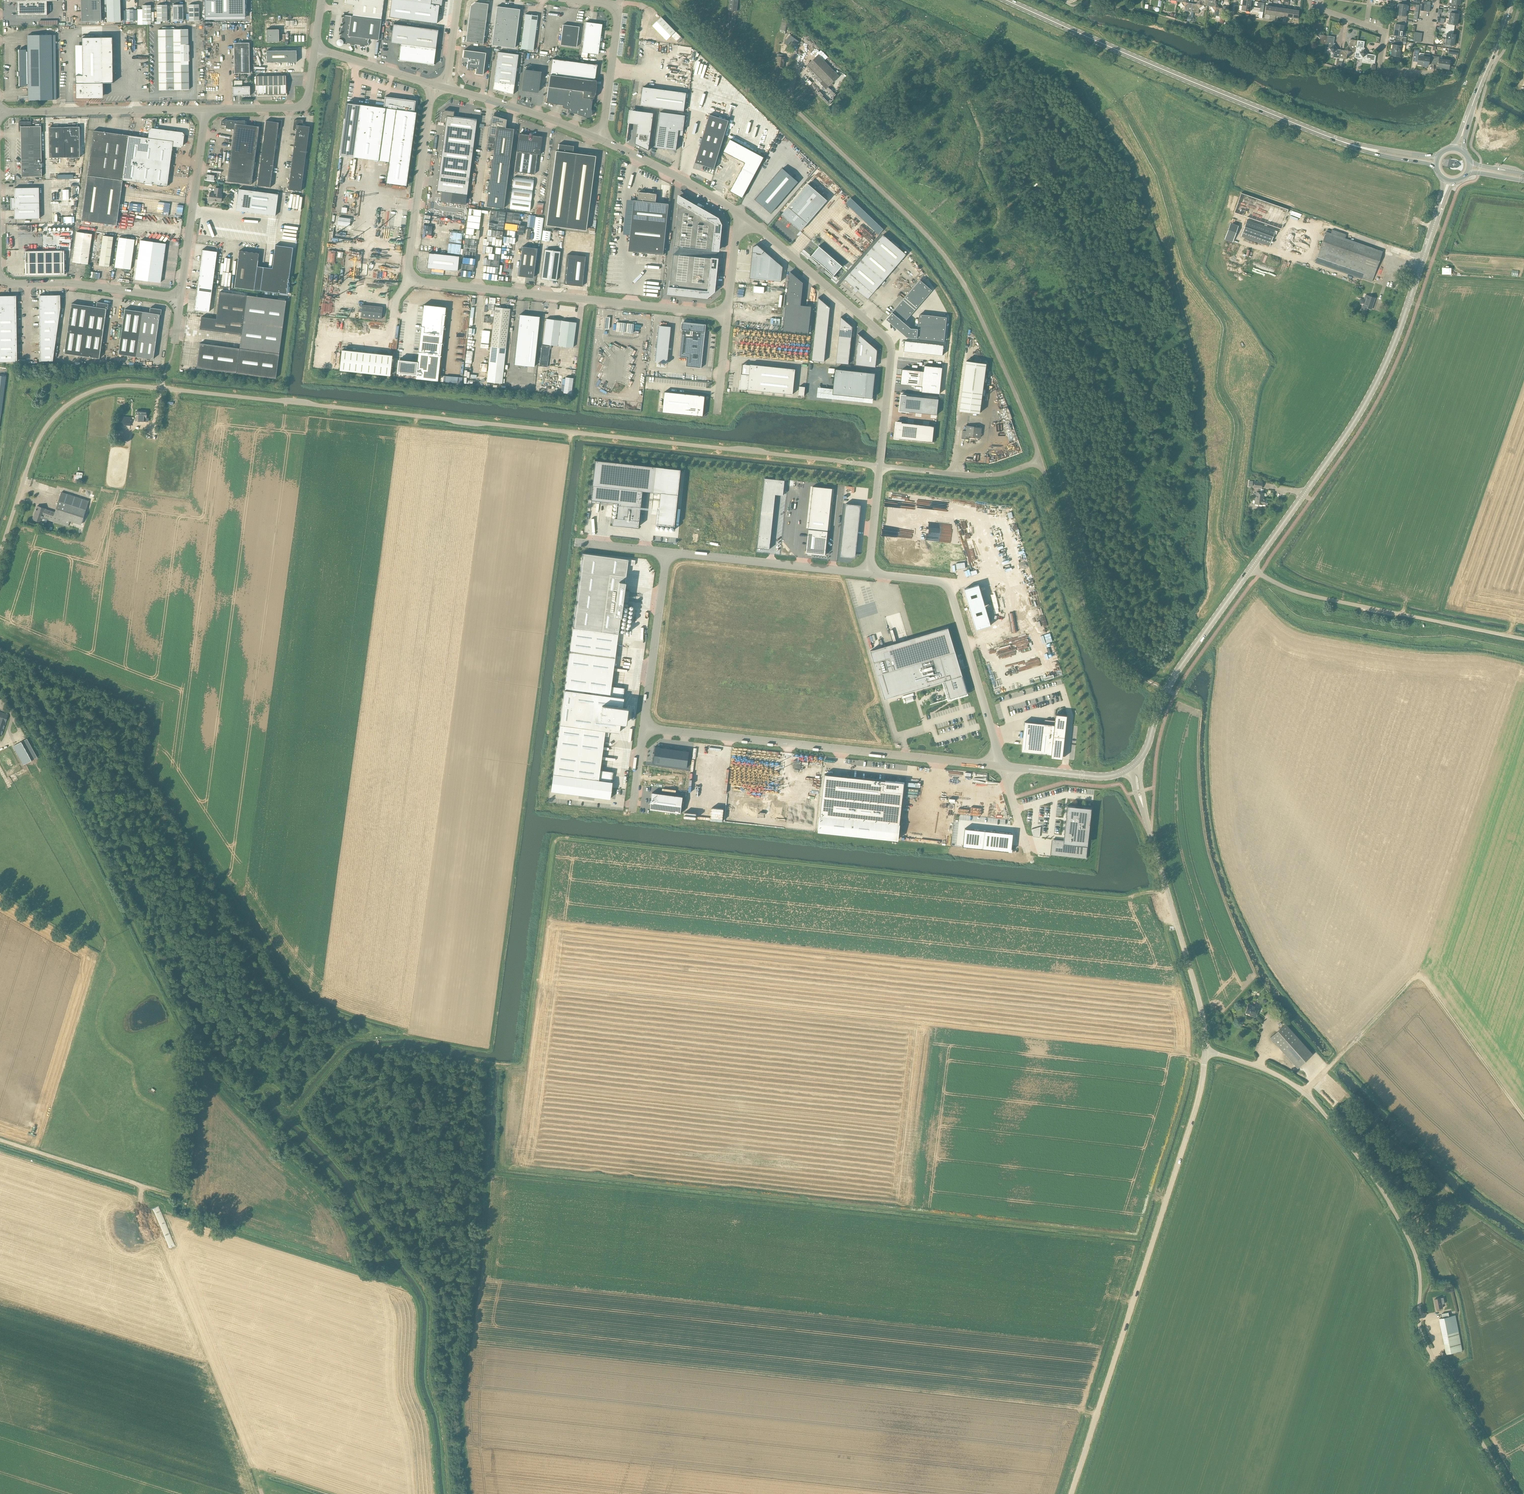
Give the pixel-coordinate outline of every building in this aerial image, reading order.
[(100,0),(80,1),(81,22),(101,21),(100,0)] [(121,22),(120,0),(107,0),(107,22),(121,22)] [(205,17),(246,17),(246,0),(205,0),(205,17)] [(381,20),(384,0),(346,0),(345,4),(354,5),(353,16),(381,20)] [(400,0),(391,0),(389,17),(437,24),(439,5),(400,0)] [(729,10),(737,11),(738,0),(730,0),(729,10)] [(1191,12),(1193,3),(1189,3),(1187,0),(1178,0),(1178,1),(1181,2),(1185,6),(1184,11),(1191,12)] [(1191,12),(1198,13),(1199,9),(1203,5),(1208,6),(1209,0),(1201,0),(1196,4),(1193,3),(1191,12)] [(1208,6),(1211,6),(1215,11),(1214,15),(1221,17),(1223,8),(1219,8),(1216,2),(1216,0),(1209,0),(1208,6)] [(1461,0),(1451,0),(1451,3),(1449,3),(1449,8),(1456,9),(1457,4),(1460,5),(1461,0)] [(47,15),(47,1),(17,2),(17,16),(47,15)] [(470,6),(469,17),(466,42),(483,44),(486,19),(488,4),(475,2),(470,6)] [(1398,9),(1406,11),(1407,5),(1409,6),(1409,4),(1406,3),(1401,2),(1401,3),(1401,4),(1398,4),(1398,9)] [(142,5),(143,21),(151,21),(151,5),(142,5)] [(157,5),(157,21),(167,21),(167,5),(157,5)] [(183,21),(183,5),(173,5),(173,21),(183,21)] [(189,5),(189,21),(199,21),(199,5),(189,5)] [(515,48),(517,34),(505,32),(508,8),(497,6),(492,45),(515,48)] [(517,34),(519,14),(520,9),(508,8),(505,32),(517,34)] [(1455,14),(1456,9),(1449,8),(1448,13),(1449,13),(1449,18),(1458,20),(1459,14),(1455,14)] [(1399,20),(1407,21),(1407,16),(1406,16),(1406,11),(1398,9),(1397,15),(1400,15),(1399,20)] [(525,14),(525,19),(521,49),(533,51),(538,16),(525,14)] [(338,42),(338,43),(338,44),(339,45),(340,45),(342,45),(343,44),(343,43),(367,46),(368,39),(378,40),(381,20),(353,16),(348,16),(343,15),(340,40),(339,40),(338,42)] [(789,17),(784,15),(783,20),(782,19),(780,30),(780,32),(785,34),(789,21),(788,21),(789,17)] [(1457,25),(1458,20),(1449,18),(1448,24),(1446,24),(1446,28),(1453,29),(1454,25),(1457,25)] [(660,19),(651,26),(664,39),(672,31),(660,19)] [(1395,30),(1403,31),(1404,26),(1406,26),(1407,21),(1399,20),(1398,25),(1395,24),(1395,30)] [(586,22),(585,27),(582,52),(598,54),(602,27),(602,24),(598,23),(598,24),(586,22)] [(1314,22),(1313,27),(1312,33),(1317,34),(1320,39),(1319,43),(1326,44),(1327,36),(1324,35),(1320,30),(1321,23),(1314,22)] [(393,24),(391,43),(401,44),(424,47),(422,63),(428,64),(428,65),(433,65),(433,64),(435,50),(437,35),(438,35),(438,31),(438,30),(421,28),(393,24)] [(579,27),(563,25),(560,45),(576,47),(579,27)] [(1446,39),(1455,40),(1456,35),(1452,34),(1453,29),(1446,28),(1445,33),(1446,34),(1446,39)] [(189,89),(189,84),(188,29),(173,30),(174,90),(189,89)] [(266,30),(266,42),(279,42),(279,29),(266,30)] [(159,90),(174,90),(173,30),(158,30),(159,90)] [(1397,36),(1396,40),(1406,42),(1405,42),(1406,38),(1404,38),(1404,36),(1402,36),(1403,31),(1395,30),(1394,35),(1397,36)] [(26,50),(20,50),(20,86),(27,86),(27,84),(29,84),(29,100),(53,100),(57,100),(56,67),(56,35),(52,35),(28,36),(28,51),(26,52),(26,50)] [(1327,36),(1326,44),(1326,47),(1330,48),(1333,53),(1332,57),(1339,58),(1341,50),(1337,49),(1333,44),(1335,37),(1327,36)] [(83,75),(76,75),(76,83),(76,98),(83,98),(93,98),(93,97),(100,97),(102,95),(102,90),(103,90),(103,83),(113,83),(113,37),(102,37),(82,38),(82,45),(83,75)] [(1355,52),(1356,52),(1357,40),(1350,39),(1349,46),(1344,50),(1341,50),(1339,58),(1340,58),(1339,65),(1342,65),(1343,59),(1347,59),(1347,55),(1352,51),(1355,52)] [(1454,46),(1455,40),(1446,39),(1445,44),(1443,44),(1443,46),(1451,47),(1450,47),(1451,45),(1454,46)] [(1355,52),(1355,57),(1363,59),(1362,62),(1365,62),(1369,63),(1375,64),(1376,55),(1371,54),(1367,54),(1363,48),(1365,41),(1357,40),(1356,52),(1355,52)] [(1392,50),(1400,51),(1401,46),(1403,46),(1403,45),(1404,45),(1406,44),(1406,42),(1396,40),(1395,45),(1392,45),(1392,50)] [(249,43),(234,43),(234,73),(249,73),(249,43)] [(399,60),(399,61),(404,61),(410,62),(416,62),(422,63),(424,47),(401,44),(399,58),(399,60)] [(1417,64),(1423,65),(1424,56),(1419,55),(1420,50),(1415,49),(1413,61),(1418,61),(1417,64)] [(296,50),(266,51),(267,63),(297,62),(296,50)] [(486,53),(464,50),(463,58),(468,58),(467,67),(471,68),(470,70),(473,71),(473,69),(476,69),(475,74),(483,75),(486,53)] [(1400,51),(1392,50),(1391,56),(1394,56),(1393,61),(1392,60),(1392,61),(1400,62),(1401,57),(1399,56),(1400,51)] [(498,52),(493,89),(513,95),(518,55),(498,52)] [(1424,53),(1424,56),(1423,65),(1428,66),(1429,63),(1433,64),(1434,56),(1430,55),(1429,54),(1424,53)] [(777,54),(777,57),(776,66),(783,67),(785,58),(784,57),(784,55),(777,54)] [(818,55),(811,62),(808,65),(829,87),(839,76),(818,55)] [(1437,67),(1443,68),(1444,59),(1439,59),(1439,57),(1434,56),(1433,64),(1438,64),(1437,67)] [(1444,59),(1443,68),(1448,69),(1449,66),(1450,66),(1450,67),(1451,67),(1452,59),(1450,58),(1449,60),(1444,59)] [(597,65),(592,64),(552,59),(550,75),(592,80),(595,81),(597,65)] [(525,70),(522,90),(538,92),(540,72),(525,70)] [(547,97),(546,101),(552,104),(563,105),(563,107),(562,107),(568,109),(567,112),(577,114),(590,115),(591,109),(592,98),(590,98),(591,92),(592,80),(550,75),(549,87),(548,87),(547,97)] [(286,90),(286,76),(256,76),(256,90),(257,90),(257,96),(287,96),(287,90),(286,90)] [(241,87),(233,87),(233,95),(241,95),(242,95),(242,96),(250,96),(250,86),(242,86),(242,87),(241,87)] [(643,87),(641,105),(684,111),(686,93),(643,87)] [(355,142),(353,157),(378,161),(378,160),(388,162),(385,183),(386,183),(401,185),(406,186),(416,112),(414,112),(415,101),(406,99),(406,98),(403,97),(403,99),(385,97),(385,98),(384,106),(385,107),(385,108),(360,105),(355,142)] [(446,123),(439,176),(437,190),(452,192),(450,202),(466,204),(469,180),(477,120),(454,117),(454,111),(444,110),(442,112),(440,122),(446,123)] [(653,113),(630,110),(628,123),(638,124),(637,133),(638,134),(638,136),(636,136),(635,144),(647,149),(649,150),(649,148),(653,113)] [(685,115),(660,112),(655,147),(676,150),(679,130),(683,131),(685,115)] [(489,136),(495,137),(486,206),(503,208),(514,129),(505,128),(506,119),(498,117),(491,115),(491,118),(489,136)] [(710,115),(695,163),(714,168),(729,120),(710,115)] [(227,181),(232,182),(251,185),(259,127),(245,125),(245,121),(235,121),(228,120),(228,121),(221,121),(221,125),(226,126),(225,128),(234,129),(227,181)] [(264,132),(277,133),(278,128),(281,129),(282,120),(273,120),(273,122),(266,121),(264,132)] [(295,136),(308,137),(309,127),(310,127),(303,126),(303,120),(294,120),(293,130),(296,131),(295,136)] [(42,177),(41,131),(41,126),(31,126),(31,121),(19,122),(19,132),(21,132),(21,177),(42,177)] [(80,127),(49,127),(49,132),(49,143),(49,158),(57,157),(80,157),(80,142),(80,132),(80,127)] [(122,180),(123,180),(167,186),(173,146),(180,147),(183,146),(184,135),(182,132),(169,131),(169,132),(164,131),(165,130),(152,128),(149,130),(148,138),(128,135),(122,180)] [(117,225),(123,180),(122,180),(128,135),(94,131),(81,221),(117,225)] [(276,144),(277,133),(264,132),(263,142),(276,144)] [(519,134),(514,172),(534,174),(537,155),(540,155),(542,137),(532,135),(533,134),(532,133),(530,133),(529,134),(529,135),(519,134)] [(294,146),(307,148),(308,137),(295,136),(294,146)] [(731,140),(724,152),(744,163),(731,189),(743,196),(763,158),(731,140)] [(274,155),(276,144),(263,142),(262,153),(274,155)] [(558,151),(556,151),(546,225),(586,230),(596,156),(573,153),(574,146),(559,144),(558,151)] [(292,157),(305,159),(307,148),(294,146),(292,157)] [(273,165),(274,155),(262,153),(260,164),(273,165)] [(291,168),(304,170),(305,159),(292,157),(291,168)] [(260,164),(259,174),(272,176),(273,165),(260,164)] [(289,179),(302,180),(304,170),(291,168),(289,179)] [(765,208),(771,213),(798,182),(783,168),(755,199),(765,208)] [(270,188),(272,176),(259,174),(257,185),(270,187),(270,188)] [(514,177),(511,199),(531,201),(534,180),(514,177)] [(288,190),(301,191),(302,180),(289,179),(288,190)] [(808,184),(782,214),(801,231),(828,200),(808,184)] [(73,185),(59,185),(59,190),(67,190),(68,199),(73,200),(73,185)] [(14,209),(15,219),(40,219),(39,188),(14,188),(14,198),(11,198),(11,209),(14,209)] [(221,194),(222,189),(215,188),(215,191),(216,192),(215,194),(210,193),(209,197),(211,197),(210,201),(221,202),(222,194),(221,194)] [(278,194),(244,190),(239,189),(236,211),(275,216),(278,194)] [(639,192),(638,200),(634,200),(630,235),(629,251),(663,255),(669,204),(656,202),(657,194),(650,193),(647,193),(639,192)] [(1242,193),(1235,213),(1281,229),(1288,209),(1242,193)] [(678,205),(678,214),(687,215),(689,202),(679,196),(678,205)] [(884,229),(851,197),(846,203),(879,235),(884,229)] [(511,199),(510,209),(530,212),(531,201),(511,199)] [(630,235),(634,200),(627,199),(623,234),(630,235)] [(687,215),(686,227),(694,227),(696,228),(698,207),(694,204),(689,202),(687,215)] [(698,207),(696,228),(697,228),(703,228),(706,229),(708,212),(703,210),(698,207)] [(708,212),(706,229),(707,229),(721,230),(722,225),(718,219),(713,216),(708,212)] [(677,220),(676,225),(685,226),(686,227),(687,215),(678,214),(677,220)] [(333,228),(354,231),(355,218),(335,215),(333,228)] [(534,229),(533,239),(541,240),(542,230),(544,218),(536,217),(534,229)] [(1275,230),(1247,220),(1241,237),(1269,247),(1275,230)] [(676,225),(675,235),(693,237),(694,227),(686,227),(685,226),(676,225)] [(693,237),(692,247),(701,248),(702,238),(703,228),(697,228),(696,228),(694,227),(693,237)] [(703,228),(702,238),(720,240),(721,230),(707,229),(706,229),(703,228)] [(543,230),(542,240),(550,241),(551,231),(543,230)] [(1362,279),(1362,278),(1372,282),(1383,251),(1345,238),(1346,235),(1332,230),(1331,234),(1326,232),(1315,263),(1362,279)] [(77,232),(73,257),(72,262),(88,264),(88,259),(92,234),(77,232)] [(103,235),(100,260),(99,265),(109,267),(113,237),(103,235)] [(675,235),(674,246),(692,247),(693,237),(675,235)] [(883,235),(844,280),(854,288),(853,290),(856,293),(857,291),(867,300),(868,299),(874,292),(906,254),(899,248),(900,246),(892,239),(891,241),(883,235)] [(119,237),(115,267),(131,269),(135,240),(119,237)] [(702,238),(701,248),(719,250),(720,240),(702,238)] [(157,265),(163,266),(166,244),(140,240),(138,260),(154,262),(153,263),(157,263),(157,265)] [(263,267),(260,290),(278,293),(279,292),(280,292),(280,293),(287,294),(288,284),(287,284),(288,282),(289,281),(289,280),(288,280),(288,279),(289,279),(293,247),(275,245),(272,268),(268,267),(263,267)] [(783,267),(758,245),(753,247),(752,253),(750,277),(750,278),(781,281),(782,272),(783,267)] [(522,246),(518,276),(533,278),(537,248),(522,246)] [(819,246),(811,256),(819,263),(820,262),(827,268),(826,269),(833,276),(842,266),(819,246)] [(203,250),(203,249),(202,249),(201,261),(216,263),(217,252),(203,250)] [(545,249),(541,278),(541,279),(556,281),(560,251),(545,249)] [(64,251),(25,251),(25,275),(64,275),(64,251)] [(239,251),(234,287),(236,287),(244,289),(254,290),(254,289),(260,290),(263,267),(257,266),(258,260),(259,253),(239,251)] [(400,253),(380,251),(379,262),(398,264),(400,253)] [(457,271),(459,256),(429,253),(427,268),(457,271)] [(564,284),(582,286),(586,256),(567,254),(564,284)] [(707,297),(714,291),(718,259),(711,258),(673,254),(670,287),(669,293),(707,297)] [(154,262),(138,260),(135,279),(160,283),(163,266),(157,265),(157,263),(153,263),(154,262)] [(216,263),(201,261),(199,271),(214,273),(216,263)] [(347,264),(327,261),(324,291),(343,293),(347,264)] [(1445,268),(1444,274),(1451,276),(1452,269),(1445,268)] [(199,271),(198,281),(213,283),(214,273),(199,271)] [(789,278),(783,331),(808,334),(811,306),(801,305),(803,283),(789,271),(788,277),(789,278)] [(892,312),(886,319),(907,337),(917,338),(944,341),(947,317),(943,317),(919,315),(918,329),(911,328),(904,322),(932,290),(920,280),(892,312)] [(213,283),(198,281),(197,290),(212,292),(212,288),(215,288),(215,283),(213,283)] [(196,300),(210,302),(212,292),(197,290),(196,300)] [(200,329),(241,335),(246,295),(220,292),(216,319),(201,317),(200,329)] [(197,368),(276,379),(286,300),(246,295),(241,335),(239,348),(200,343),(197,368)] [(1366,298),(1364,306),(1363,305),(1361,310),(1366,311),(1367,308),(1371,309),(1375,298),(1366,295),(1365,298),(1366,298)] [(16,306),(16,296),(0,296),(0,307),(16,306)] [(818,298),(812,360),(824,362),(830,308),(818,298)] [(210,302),(196,300),(194,310),(195,310),(209,312),(210,302)] [(97,302),(96,307),(71,303),(64,353),(99,358),(107,309),(108,309),(108,304),(97,302)] [(362,305),(361,317),(381,319),(383,307),(362,305)] [(398,363),(396,376),(416,378),(437,381),(444,320),(445,312),(446,307),(424,305),(417,362),(411,361),(411,365),(398,363)] [(16,317),(16,306),(0,307),(0,317),(16,317)] [(491,347),(487,382),(502,383),(506,348),(510,309),(495,307),(491,347)] [(40,308),(40,317),(59,316),(60,308),(53,308),(46,308),(40,308)] [(149,313),(125,309),(118,354),(153,359),(160,314),(161,315),(162,309),(150,308),(149,313)] [(519,315),(514,365),(534,367),(538,327),(532,326),(533,316),(519,315)] [(59,316),(40,317),(40,326),(58,325),(59,316)] [(0,317),(0,326),(16,326),(16,317),(0,317)] [(841,317),(836,363),(848,364),(852,327),(841,317)] [(558,346),(561,321),(546,319),(545,331),(543,344),(558,346)] [(573,348),(576,322),(561,321),(558,346),(573,348)] [(706,325),(691,323),(683,322),(680,356),(687,357),(686,366),(701,368),(705,333),(705,332),(706,325)] [(616,331),(627,332),(628,324),(625,324),(624,329),(619,329),(620,323),(617,323),(616,331)] [(40,326),(40,334),(57,334),(58,325),(40,326)] [(671,327),(659,325),(655,362),(668,363),(671,327)] [(0,326),(0,335),(17,335),(16,326),(0,326)] [(858,333),(854,365),(875,367),(877,350),(858,333)] [(57,334),(40,334),(40,343),(55,343),(57,334)] [(17,335),(0,335),(0,344),(17,344),(17,335)] [(905,340),(904,351),(943,355),(944,345),(924,343),(905,340)] [(40,343),(40,352),(54,352),(55,343),(40,343)] [(17,344),(0,344),(0,353),(17,352),(17,344)] [(542,345),(540,361),(548,362),(550,349),(551,349),(551,346),(550,346),(542,345)] [(340,370),(341,370),(390,375),(392,355),(342,350),(340,370)] [(17,352),(0,353),(0,362),(17,361),(17,352)] [(53,361),(54,352),(40,352),(40,361),(53,361)] [(966,361),(960,410),(980,413),(986,363),(966,361)] [(741,374),(740,388),(748,389),(748,390),(793,394),(795,369),(750,364),(749,375),(741,374)] [(902,369),(901,384),(922,386),(922,392),(940,394),(942,367),(924,365),(924,371),(902,369)] [(875,373),(835,369),(833,394),(873,398),(875,373)] [(665,392),(663,412),(703,416),(705,396),(665,392)] [(901,395),(899,411),(937,415),(939,399),(920,397),(901,395)] [(137,411),(136,416),(136,420),(140,421),(140,418),(146,419),(147,411),(137,411)] [(120,421),(119,425),(121,425),(123,425),(130,426),(131,422),(131,417),(120,416),(120,420),(120,421)] [(969,436),(980,437),(983,418),(968,416),(966,431),(963,431),(962,437),(969,438),(969,436)] [(896,422),(895,438),(932,442),(934,426),(896,422)] [(595,460),(590,500),(601,501),(613,502),(618,503),(616,518),(612,517),(611,525),(637,528),(641,490),(652,492),(660,492),(657,524),(675,526),(681,470),(655,466),(595,460)] [(764,478),(757,548),(770,549),(775,494),(783,495),(785,480),(764,478)] [(1256,492),(1255,499),(1255,504),(1263,505),(1263,504),(1265,504),(1266,499),(1263,499),(1264,493),(1260,492),(1261,488),(1262,489),(1262,482),(1254,481),(1254,488),(1258,488),(1257,492),(1256,492)] [(813,486),(806,553),(825,555),(832,488),(813,486)] [(89,501),(66,494),(62,492),(55,512),(46,509),(37,506),(33,519),(41,522),(43,515),(48,517),(48,520),(67,526),(69,521),(81,525),(89,501)] [(846,504),(840,556),(855,558),(861,505),(846,504)] [(582,553),(550,791),(610,799),(610,793),(611,788),(613,772),(600,770),(604,736),(608,736),(609,731),(619,733),(620,723),(625,724),(627,708),(622,707),(623,698),(609,696),(611,686),(618,634),(625,577),(626,577),(627,565),(634,566),(635,560),(582,553)] [(978,585),(964,589),(976,629),(991,625),(978,585)] [(948,627),(870,650),(885,699),(942,682),(948,699),(968,693),(948,627)] [(2,736),(6,723),(6,722),(6,721),(8,715),(0,713),(0,736),(2,736)] [(1025,722),(1021,751),(1051,755),(1051,758),(1062,759),(1067,715),(1055,714),(1055,721),(1054,725),(1044,724),(1025,722)] [(23,765),(30,762),(34,759),(24,741),(13,746),(23,765)] [(653,753),(652,756),(653,756),(652,763),(687,768),(689,751),(655,746),(654,753),(653,753)] [(652,769),(650,784),(684,789),(686,774),(652,769)] [(825,774),(819,831),(898,840),(904,783),(825,774)] [(652,792),(650,809),(681,813),(683,796),(652,792)] [(1054,840),(1052,855),(1086,858),(1092,808),(1067,805),(1066,818),(1066,820),(1064,835),(1064,839),(1064,841),(1054,840)] [(1033,829),(1031,829),(1033,836),(1035,837),(1035,836),(1040,837),(1041,827),(1033,829)] [(965,828),(963,847),(1009,851),(1011,833),(965,828)] [(1259,1007),(1253,1006),(1248,1004),(1246,1012),(1252,1015),(1256,1017),(1259,1007)] [(1286,1024),(1274,1034),(1270,1037),(1297,1067),(1312,1054),(1286,1024)] [(1445,1304),(1444,1301),(1444,1297),(1434,1299),(1435,1303),(1436,1303),(1436,1305),(1435,1305),(1436,1309),(1443,1308),(1442,1304),(1445,1304)] [(1444,1317),(1440,1318),(1447,1354),(1463,1351),(1456,1315),(1450,1316),(1449,1312),(1443,1314),(1444,1317)]
